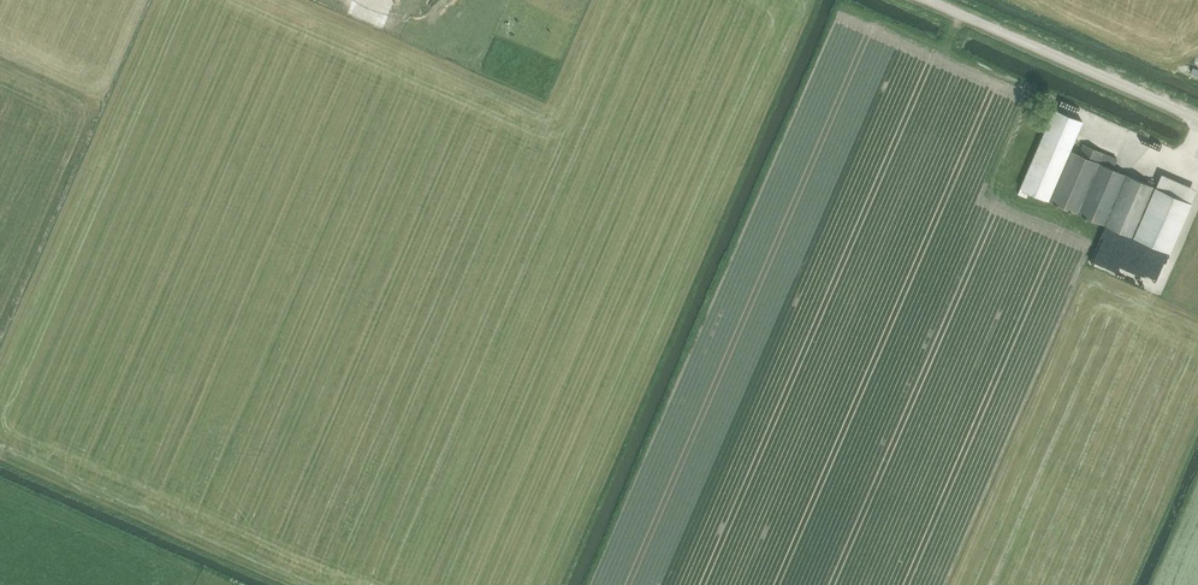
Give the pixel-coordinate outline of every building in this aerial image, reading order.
[(1031,199),(1033,194),(1047,199),(1168,254),(1190,204),(1153,188),(1155,183),(1147,180),(1145,184),(1113,169),(1118,159),(1084,144),(1080,155),(1070,151),(1082,122),(1054,109),(1020,188),(1018,194),(1031,199)]
